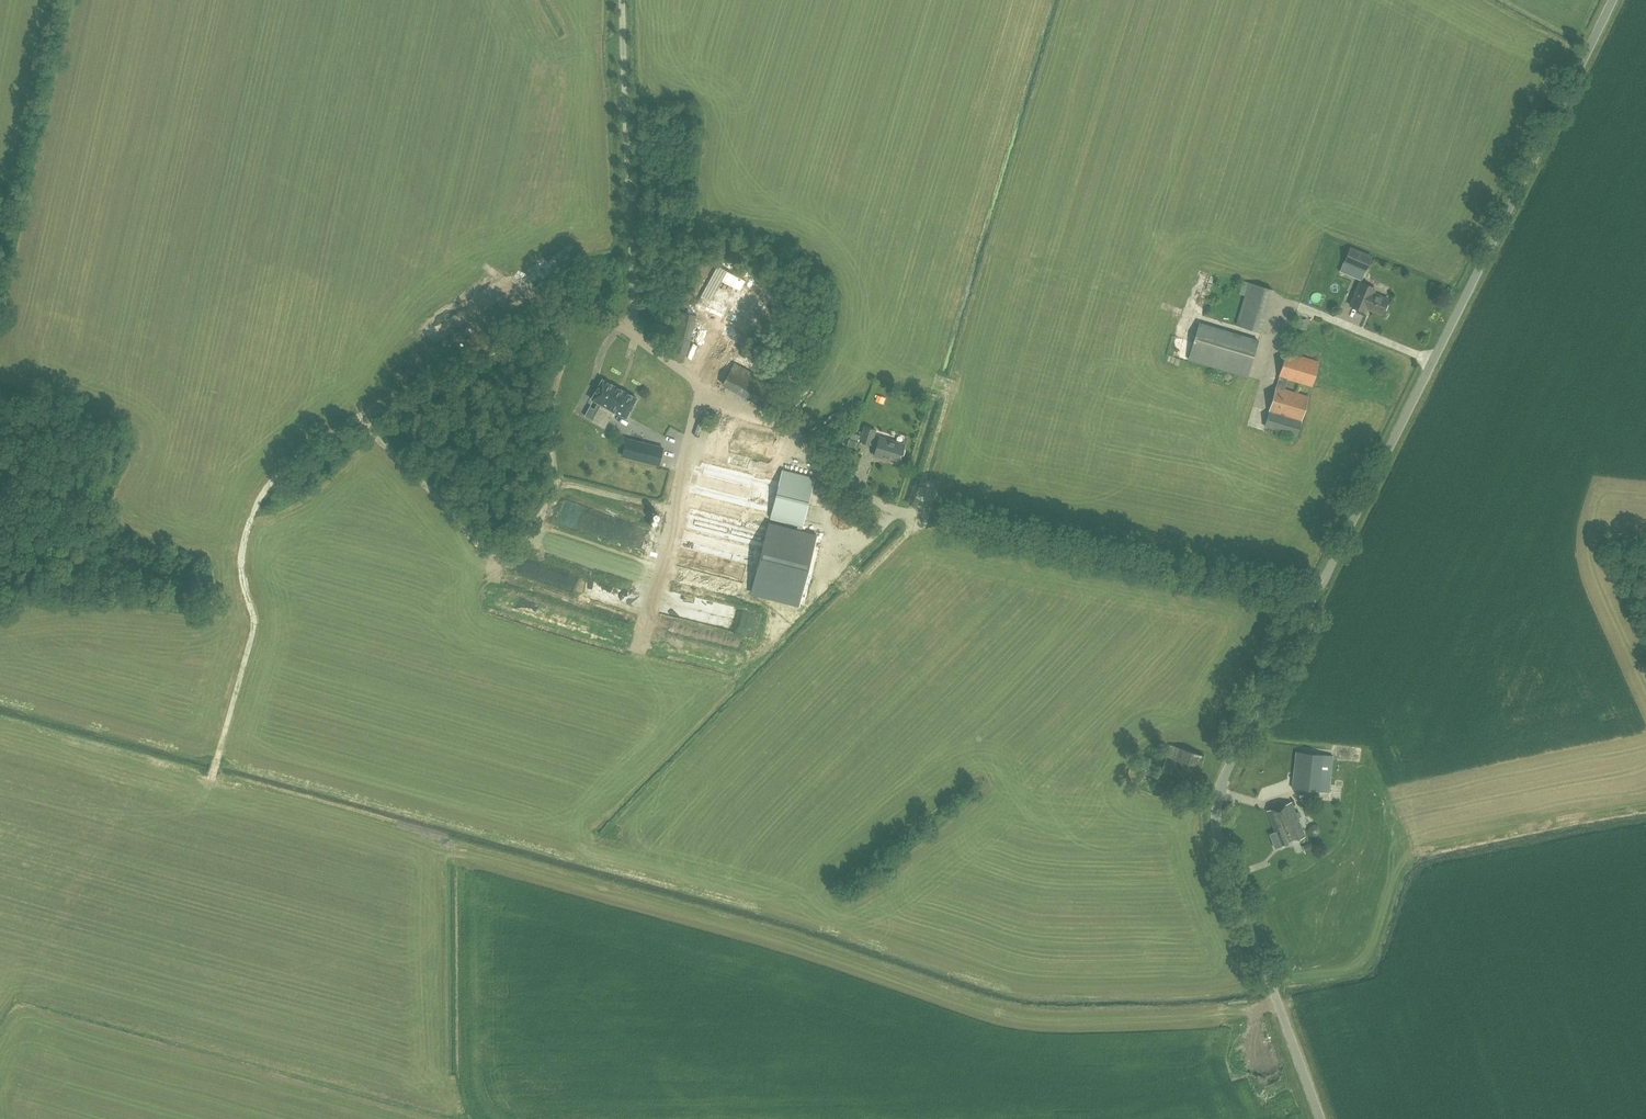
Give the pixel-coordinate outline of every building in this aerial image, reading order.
[(1371,256),(1350,247),(1344,262),(1365,271),(1371,256)] [(1366,311),(1367,308),(1373,310),(1373,311),(1382,314),(1388,298),(1374,292),(1376,288),(1360,281),(1350,305),(1366,311)] [(1261,332),(1274,290),(1249,282),(1236,324),(1261,332)] [(697,315),(679,310),(669,349),(687,354),(697,315)] [(1248,378),(1259,340),(1200,321),(1188,360),(1248,378)] [(1287,379),(1312,386),(1319,362),(1287,352),(1277,386),(1285,388),(1287,379)] [(776,386),(735,363),(723,384),(764,407),(776,386)] [(613,410),(624,390),(602,378),(591,398),(592,399),(592,398),(602,404),(593,420),(604,426),(613,410)] [(1296,436),(1301,421),(1308,397),(1298,394),(1298,393),(1276,386),(1269,411),(1264,427),(1286,433),(1286,432),(1296,436)] [(637,398),(624,390),(613,410),(625,417),(626,417),(637,398)] [(864,425),(860,444),(872,447),(877,430),(864,425)] [(842,444),(848,445),(858,449),(860,441),(859,441),(860,436),(852,434),(851,438),(850,438),(844,436),(842,444)] [(899,463),(905,444),(880,436),(874,455),(899,463)] [(626,438),(622,455),(658,464),(662,447),(626,438)] [(738,442),(735,456),(774,462),(776,448),(738,442)] [(690,507),(680,547),(748,564),(758,567),(751,594),(799,606),(818,534),(770,522),(768,528),(758,525),(758,524),(747,522),(750,513),(771,518),(803,526),(815,479),(783,470),(780,481),(765,477),(768,465),(754,462),(751,474),(702,461),(692,498),(745,512),(742,520),(690,507)] [(568,523),(617,536),(621,522),(571,509),(568,523)] [(1205,755),(1169,744),(1162,770),(1197,781),(1205,755)] [(1330,792),(1334,756),(1297,751),(1293,788),(1330,792)] [(1275,848),(1306,836),(1300,822),(1292,802),(1268,810),(1276,832),(1270,834),(1275,848)]
